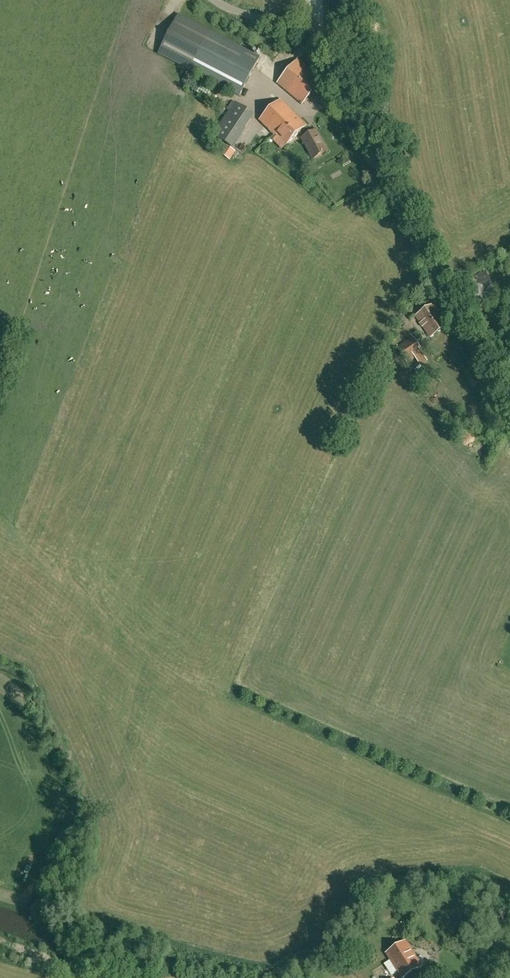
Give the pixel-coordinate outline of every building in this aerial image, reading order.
[(178,15),(158,53),(190,70),(230,91),(240,96),(260,58),(238,46),(210,32),(178,15)] [(302,104),(323,80),(299,59),(278,84),(302,104)] [(364,100),(373,97),(370,81),(360,84),(364,100)] [(314,159),(327,152),(316,130),(310,134),(306,126),(306,125),(281,100),(260,121),(275,136),(278,134),(288,144),(299,132),(302,138),(314,159)] [(226,116),(224,119),(232,125),(235,121),(245,128),(254,115),(235,102),(226,116)] [(232,125),(224,119),(213,135),(232,147),(245,128),(235,121),(232,125)] [(228,145),(223,154),(230,159),(236,150),(228,145)] [(487,288),(492,284),(486,271),(474,278),(474,279),(456,288),(467,311),(492,299),(487,288)] [(429,337),(448,325),(434,303),(415,315),(429,337)] [(407,362),(422,351),(413,338),(398,349),(407,362)] [(403,977),(421,966),(405,941),(387,953),(403,977)]
